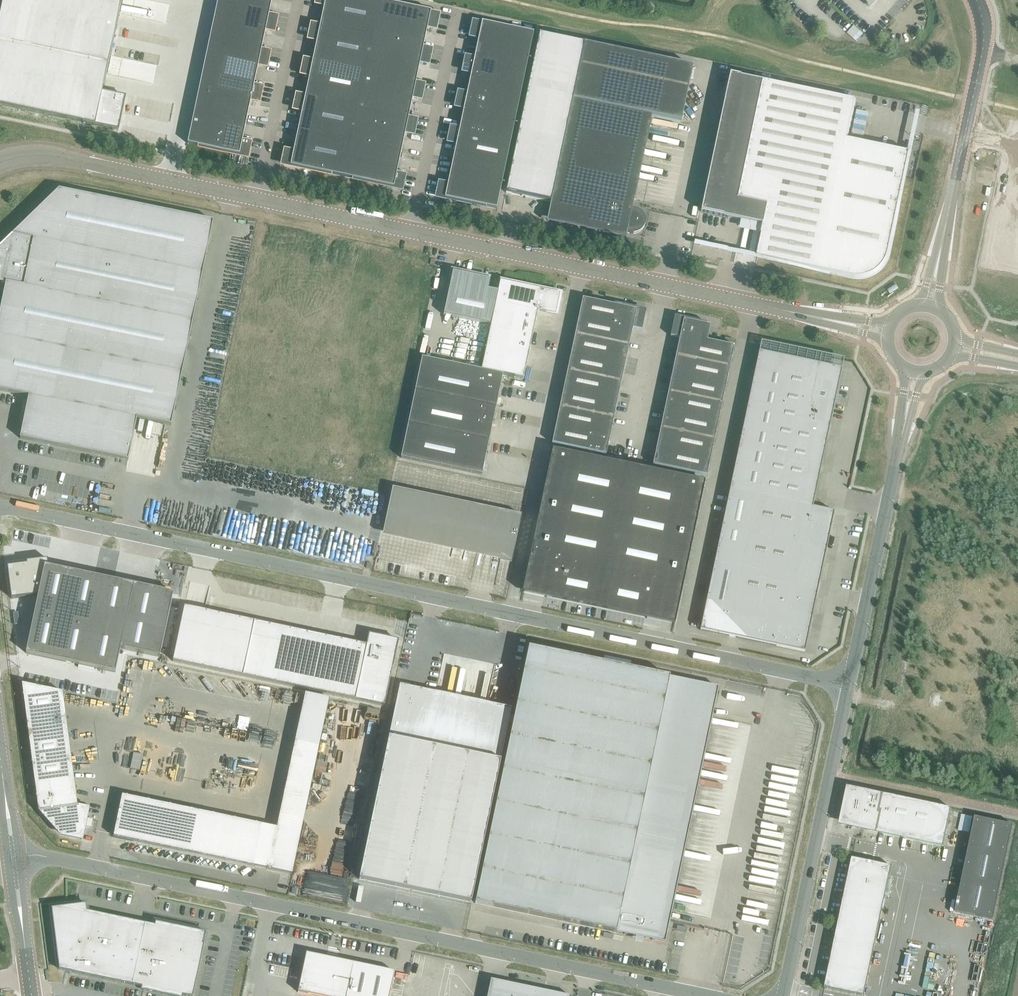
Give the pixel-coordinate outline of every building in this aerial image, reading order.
[(119,131),(131,70),(108,66),(121,5),(136,8),(137,0),(3,0),(0,16),(0,106),(119,131)] [(187,145),(246,157),(249,143),(252,144),(252,143),(242,140),(251,100),(258,101),(261,88),(264,89),(264,87),(254,85),(258,65),(266,66),(268,53),(271,53),(271,52),(262,50),(266,29),(273,31),(276,18),(278,18),(279,17),(269,15),(272,0),(218,0),(187,145)] [(441,14),(420,10),(374,0),(318,0),(317,4),(324,5),(320,25),(310,23),(310,25),(313,25),(310,39),(317,40),(313,61),(303,58),(302,60),(305,61),(302,74),(309,75),(305,96),(295,94),(295,95),(298,96),(295,109),(302,111),(293,151),(283,151),(282,153),(285,154),(283,165),(401,189),(404,176),(406,177),(407,175),(397,173),(405,132),(412,134),(415,121),(418,121),(418,120),(408,118),(413,97),(420,99),(423,85),(425,86),(426,84),(416,82),(420,62),(427,64),(430,50),(433,51),(433,49),(423,47),(428,27),(435,29),(438,15),(440,16),(441,14)] [(534,34),(472,21),(472,22),(474,23),(471,36),(479,38),(474,58),(465,56),(464,57),(467,58),(464,71),(471,73),(467,93),(457,91),(457,93),(459,93),(457,106),(464,108),(459,128),(450,126),(449,128),(452,128),(449,142),(456,143),(448,184),(438,182),(438,183),(440,184),(437,197),(496,210),(534,34)] [(847,34),(853,39),(860,32),(854,26),(847,34)] [(584,45),(573,99),(551,203),(590,211),(586,229),(614,235),(615,231),(631,234),(634,234),(638,233),(640,232),(643,229),(644,227),(645,222),(645,220),(642,215),(640,213),(638,212),(635,211),(631,210),(651,117),(681,123),(692,68),(584,45)] [(729,75),(700,212),(765,225),(758,258),(854,278),(859,278),(862,278),(865,278),(867,277),(870,277),(872,276),(877,273),(881,269),(884,265),(885,263),(887,258),(888,256),(910,154),(848,141),(856,102),(765,82),(729,75)] [(213,222),(59,190),(0,248),(0,283),(6,284),(0,311),(0,391),(29,397),(20,439),(128,461),(137,419),(165,425),(166,425),(171,426),(213,222)] [(555,293),(500,282),(498,292),(488,290),(490,280),(452,272),(443,316),(491,326),(481,370),(504,375),(514,377),(523,379),(538,312),(555,316),(559,299),(555,293)] [(582,299),(552,444),(606,455),(632,329),(640,330),(644,312),(582,299)] [(675,319),(671,337),(679,339),(653,465),(706,477),(734,347),(707,341),(710,326),(675,319)] [(758,352),(700,631),(804,653),(834,512),(812,508),(841,369),(758,352)] [(481,370),(422,358),(415,392),(496,409),(497,405),(496,405),(498,397),(499,397),(499,396),(501,387),(501,386),(500,386),(501,380),(502,381),(502,380),(502,379),(503,375),(481,370)] [(496,409),(415,392),(408,425),(489,442),(490,438),(489,438),(490,430),(492,430),(492,429),(493,421),(494,421),(494,420),(493,420),(495,414),(495,413),(496,409)] [(489,442),(408,425),(401,458),(481,475),(482,476),(483,472),(482,471),(483,464),(484,464),(485,463),(484,463),(486,454),(487,453),(486,453),(487,447),(488,447),(488,446),(489,442)] [(676,618),(686,568),(705,482),(552,450),(534,536),(524,586),(676,618)] [(521,519),(392,492),(384,527),(502,552),(502,548),(514,550),(521,519)] [(122,649),(161,658),(174,594),(50,567),(49,560),(28,562),(28,565),(8,567),(12,600),(39,596),(27,654),(96,669),(117,673),(122,649)] [(184,607),(173,662),(384,707),(393,668),(393,667),(398,641),(369,635),(367,646),(337,639),(334,639),(334,640),(326,638),(327,637),(325,637),(324,638),(317,636),(317,635),(314,635),(314,634),(301,632),(299,631),(299,632),(291,631),(291,630),(289,629),(289,630),(281,628),(279,627),(267,624),(267,625),(264,624),(264,625),(256,623),(257,622),(205,611),(204,611),(200,633),(181,629),(185,607),(184,607)] [(512,724),(475,904),(616,933),(618,933),(618,932),(624,933),(624,935),(627,935),(627,934),(634,935),(633,937),(636,937),(636,936),(643,937),(642,938),(645,939),(646,938),(652,939),(652,940),(654,941),(655,940),(664,941),(665,933),(667,933),(671,912),(712,717),(716,696),(718,688),(710,686),(528,648),(514,718),(512,724)] [(388,740),(359,880),(471,903),(508,724),(512,724),(514,718),(510,717),(512,709),(487,704),(436,693),(408,687),(400,686),(399,689),(388,740)] [(63,719),(27,723),(38,812),(41,812),(61,835),(81,839),(84,826),(86,827),(91,828),(92,821),(88,820),(85,819),(87,810),(74,807),(63,719)] [(863,827),(943,844),(951,809),(847,787),(847,789),(850,790),(849,794),(842,823),(856,826),(863,827)] [(122,796),(113,837),(254,867),(262,825),(122,796)] [(958,898),(955,912),(993,920),(1013,825),(975,817),(960,890),(961,890),(959,898),(958,898)] [(825,988),(863,995),(865,995),(892,867),(852,859),(825,988)] [(51,909),(59,970),(142,987),(141,991),(165,995),(193,995),(206,933),(155,922),(155,926),(87,912),(86,904),(51,909)] [(298,993),(313,995),(389,995),(394,972),(335,960),(336,958),(328,956),(328,958),(306,953),(298,993)] [(487,995),(568,995),(558,994),(557,994),(523,987),(523,986),(522,987),(515,985),(515,984),(514,984),(514,985),(494,981),(494,980),(490,980),(487,995)]
